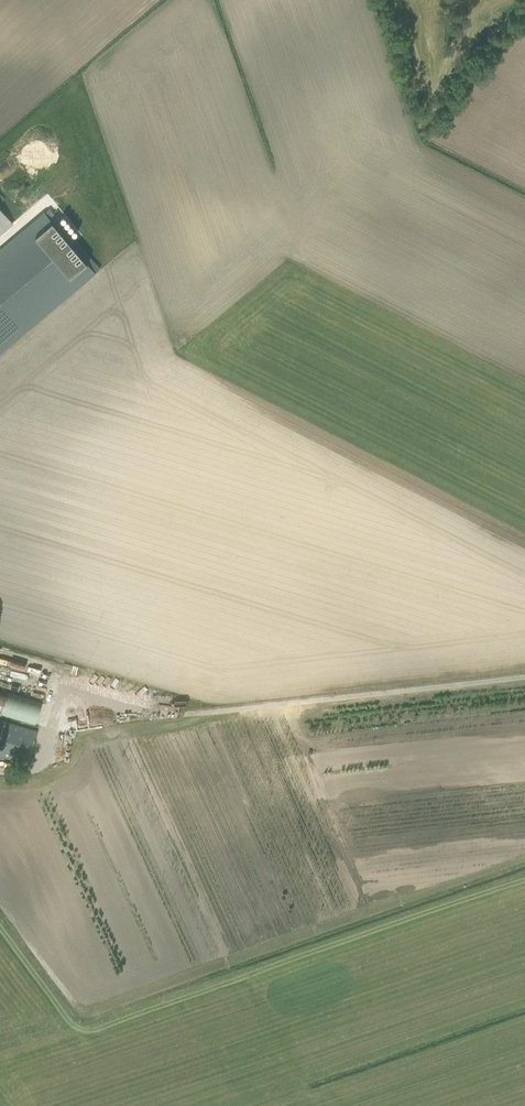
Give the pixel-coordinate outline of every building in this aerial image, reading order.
[(15,227),(0,209),(0,239),(15,227)] [(0,249),(0,353),(99,269),(76,242),(72,245),(44,212),(0,249)] [(22,658),(21,669),(54,672),(55,661),(22,658)] [(29,688),(30,682),(10,678),(9,684),(29,688)] [(26,765),(36,730),(0,720),(0,758),(26,765)]
